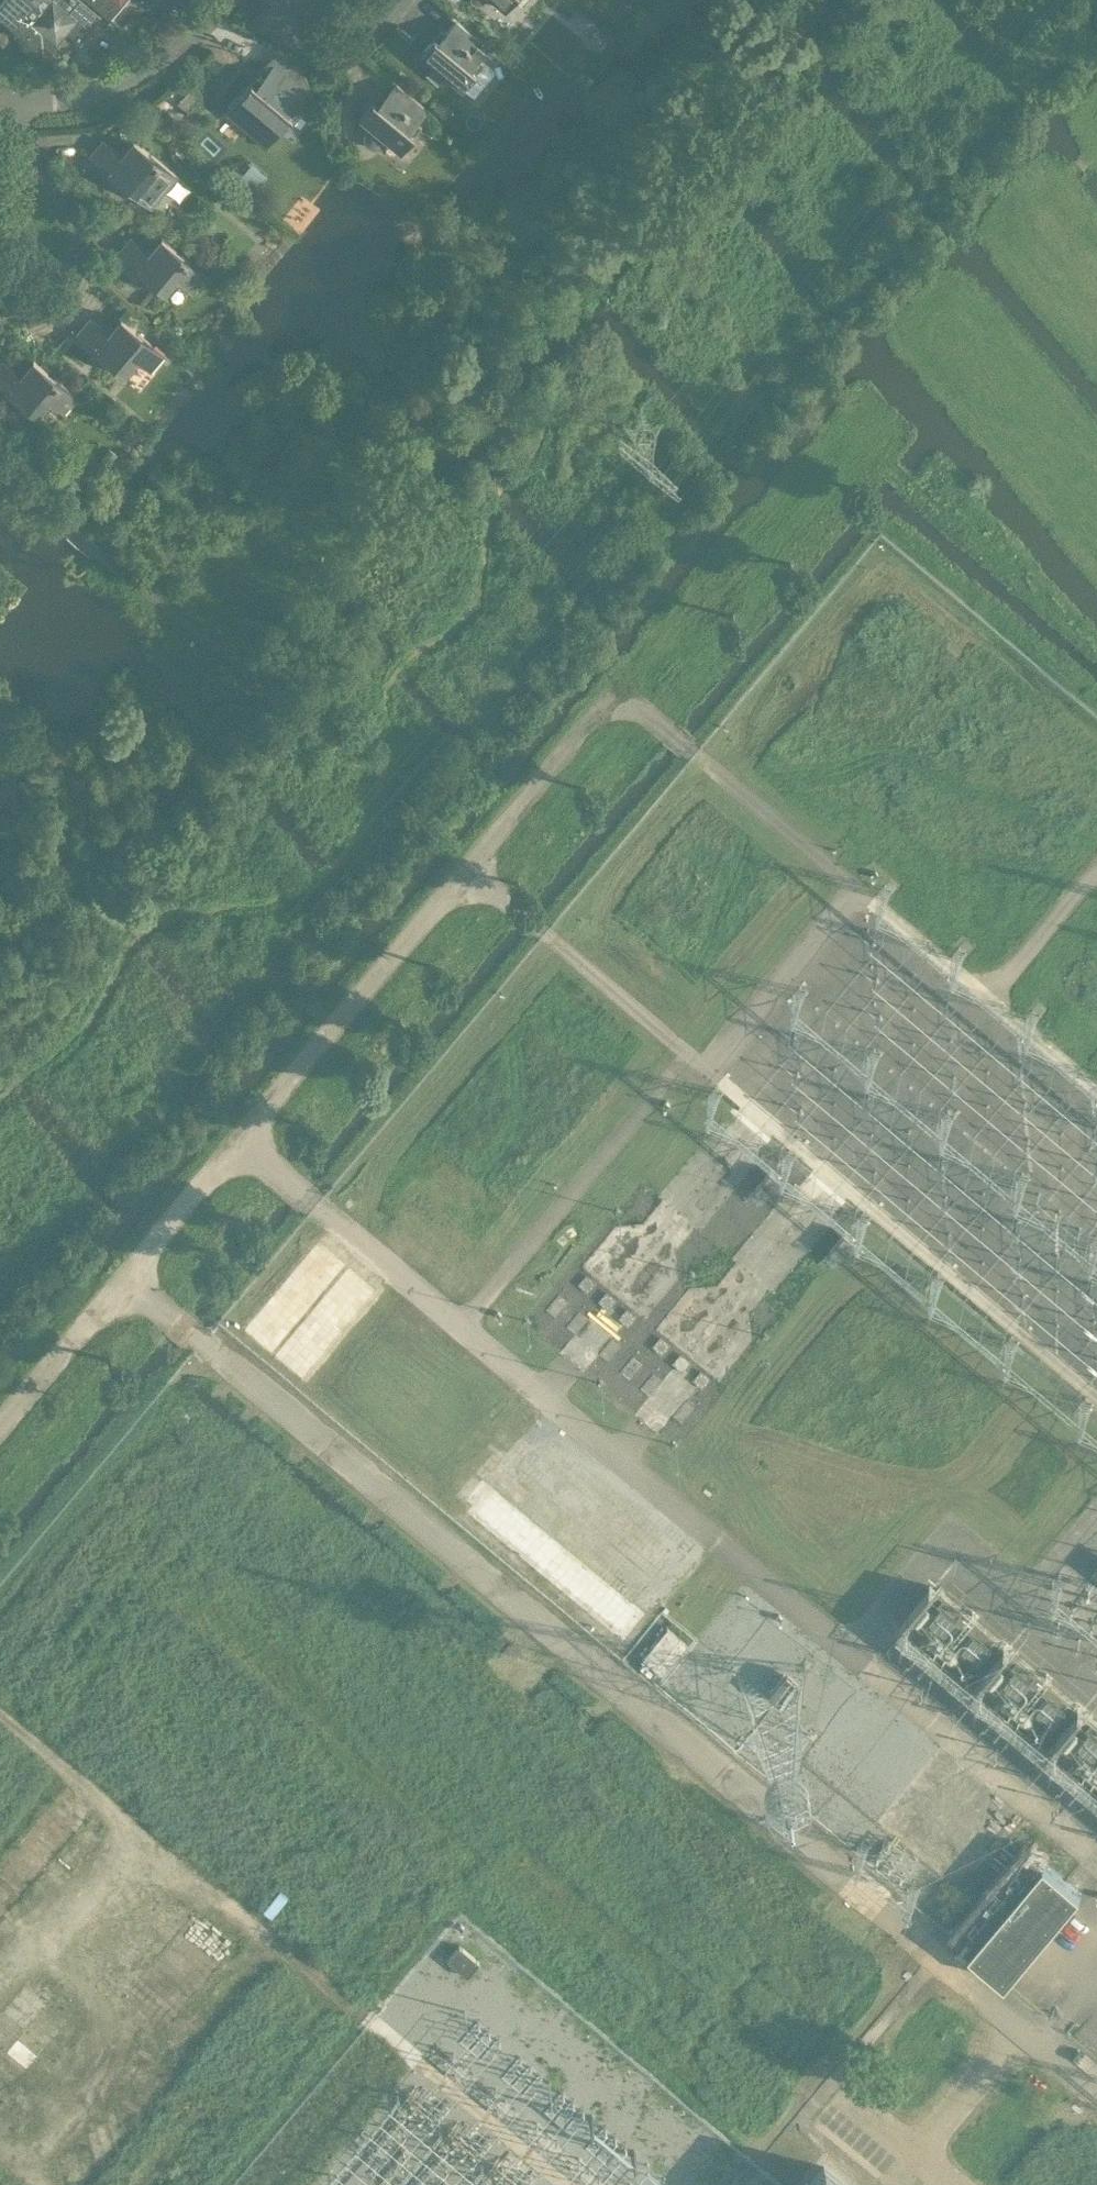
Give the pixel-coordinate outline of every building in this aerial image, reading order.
[(9,25),(46,56),(66,31),(79,41),(101,16),(82,0),(1,0),(0,1),(0,17),(1,18),(9,25)] [(109,17),(123,0),(89,0),(109,17)] [(505,8),(512,0),(495,0),(505,8)] [(452,15),(420,53),(462,87),(473,97),(495,72),(483,62),(478,58),(488,46),(456,19),(452,15)] [(611,41),(602,33),(597,39),(607,46),(611,41)] [(265,147),(299,106),(313,117),(319,111),(297,64),(277,48),(224,111),(265,147)] [(514,66),(520,59),(510,52),(505,59),(514,66)] [(394,61),(387,69),(399,79),(405,71),(394,61)] [(398,85),(395,83),(394,82),(390,79),(359,116),(369,125),(365,129),(364,131),(363,133),(363,135),(363,137),(363,139),(364,141),(365,143),(366,145),(368,146),(369,147),(371,148),(373,148),(376,149),(378,148),(380,148),(382,147),(383,145),(385,144),(388,140),(400,150),(421,125),(417,121),(427,109),(402,89),(398,85)] [(453,110),(439,99),(432,107),(446,119),(453,110)] [(341,121),(330,125),(335,141),(346,138),(341,121)] [(465,133),(473,141),(480,133),(473,126),(465,133)] [(175,174),(147,150),(133,138),(120,153),(102,138),(89,154),(149,205),(175,174)] [(161,236),(148,251),(130,236),(117,252),(165,292),(177,277),(191,288),(205,272),(161,236)] [(120,317),(107,332),(89,316),(76,332),(124,373),(137,358),(151,370),(164,354),(120,317)] [(21,374),(2,358),(0,361),(0,384),(37,415),(50,399),(64,411),(77,395),(34,359),(21,374)] [(0,754),(0,755),(10,763),(20,748),(11,740),(0,754)] [(767,1195),(782,1177),(771,1167),(756,1185),(767,1195)] [(841,1257),(856,1239),(845,1230),(830,1248),(841,1257)] [(662,1674),(687,1643),(666,1626),(641,1657),(662,1674)] [(1007,1980),(1080,1891),(1022,1843),(949,1932),(1007,1980)] [(229,1951),(192,1919),(135,1985),(172,2017),(229,1951)] [(459,1944),(447,1959),(466,1975),(478,1961),(459,1944)] [(825,2165),(809,2184),(849,2184),(825,2165)]
